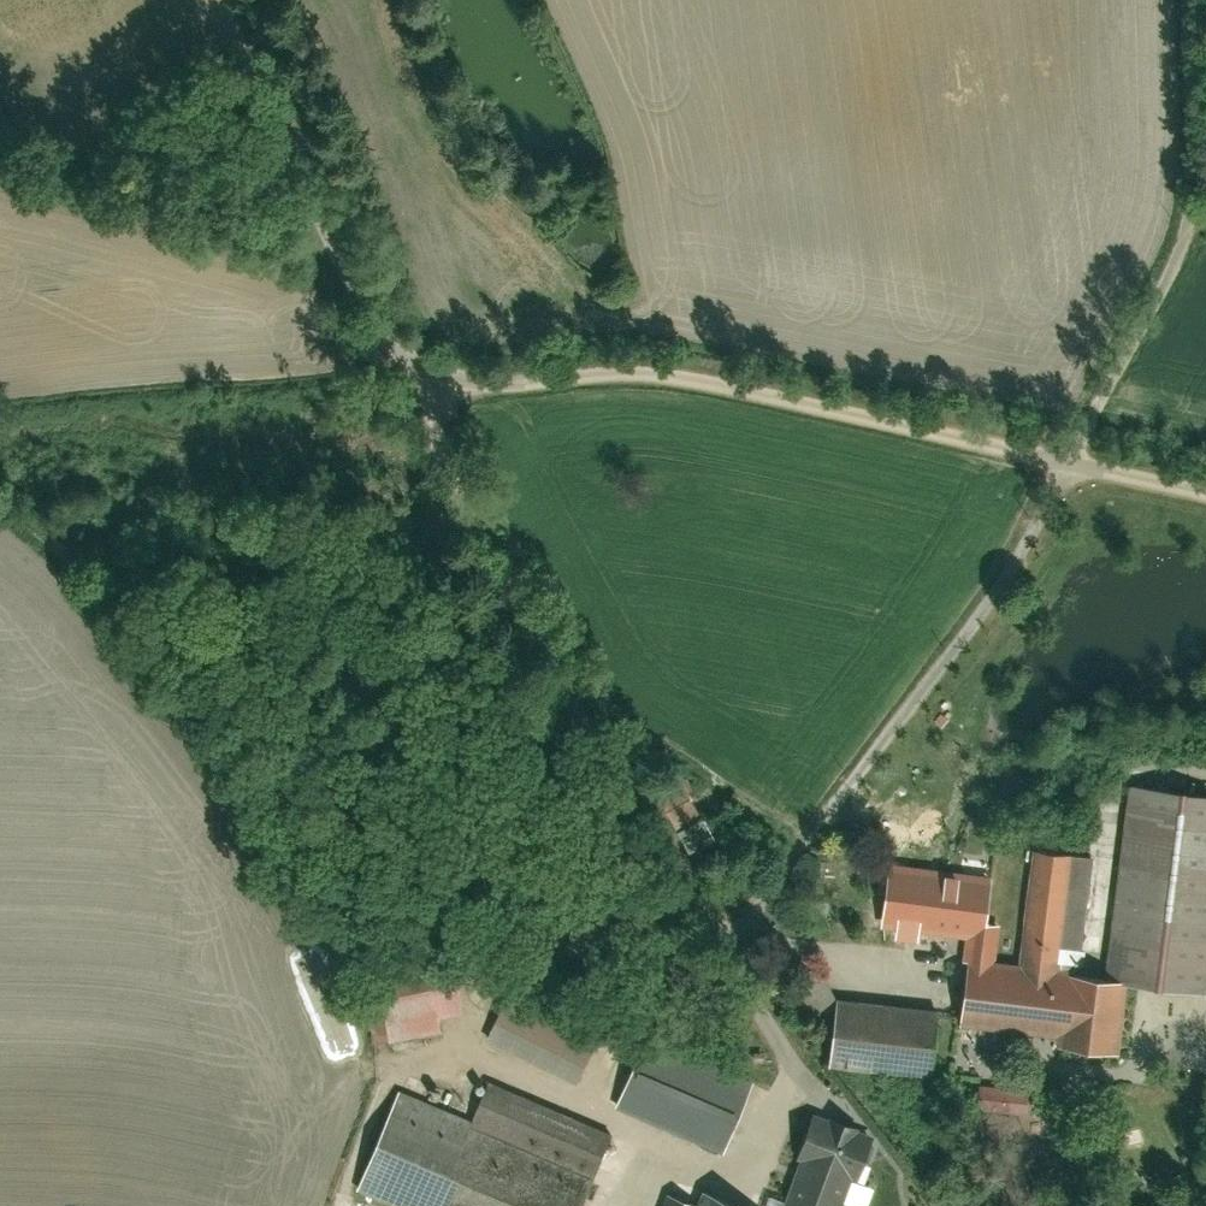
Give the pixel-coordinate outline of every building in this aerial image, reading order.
[(1041,849),(1026,978),(970,971),(965,1020),(1061,1031),(1059,1047),(1128,1055),(1136,984),(1205,992),(1205,799),(1129,790),(1108,972),(1061,966),(1065,934),(1085,936),(1095,855),(1041,849)] [(695,818),(675,798),(662,812),(682,832),(695,818)] [(991,882),(919,872),(911,921),(983,931),(991,882)] [(633,922),(541,899),(532,933),(624,956),(633,922)] [(370,999),(375,1041),(436,1033),(434,1020),(466,1016),(462,986),(370,999)] [(941,1012),(840,998),(832,1058),(933,1071),(941,1012)] [(587,1027),(518,999),(504,1035),(573,1062),(587,1027)] [(743,1077),(640,1034),(618,1088),(721,1131),(743,1077)] [(355,1191),(392,1205),(576,1205),(606,1129),(481,1080),(465,1122),(393,1094),(355,1191)] [(877,1137),(814,1113),(797,1156),(860,1180),(877,1137)] [(704,1182),(695,1205),(827,1205),(839,1173),(801,1160),(788,1196),(762,1187),(757,1200),(704,1182)]
